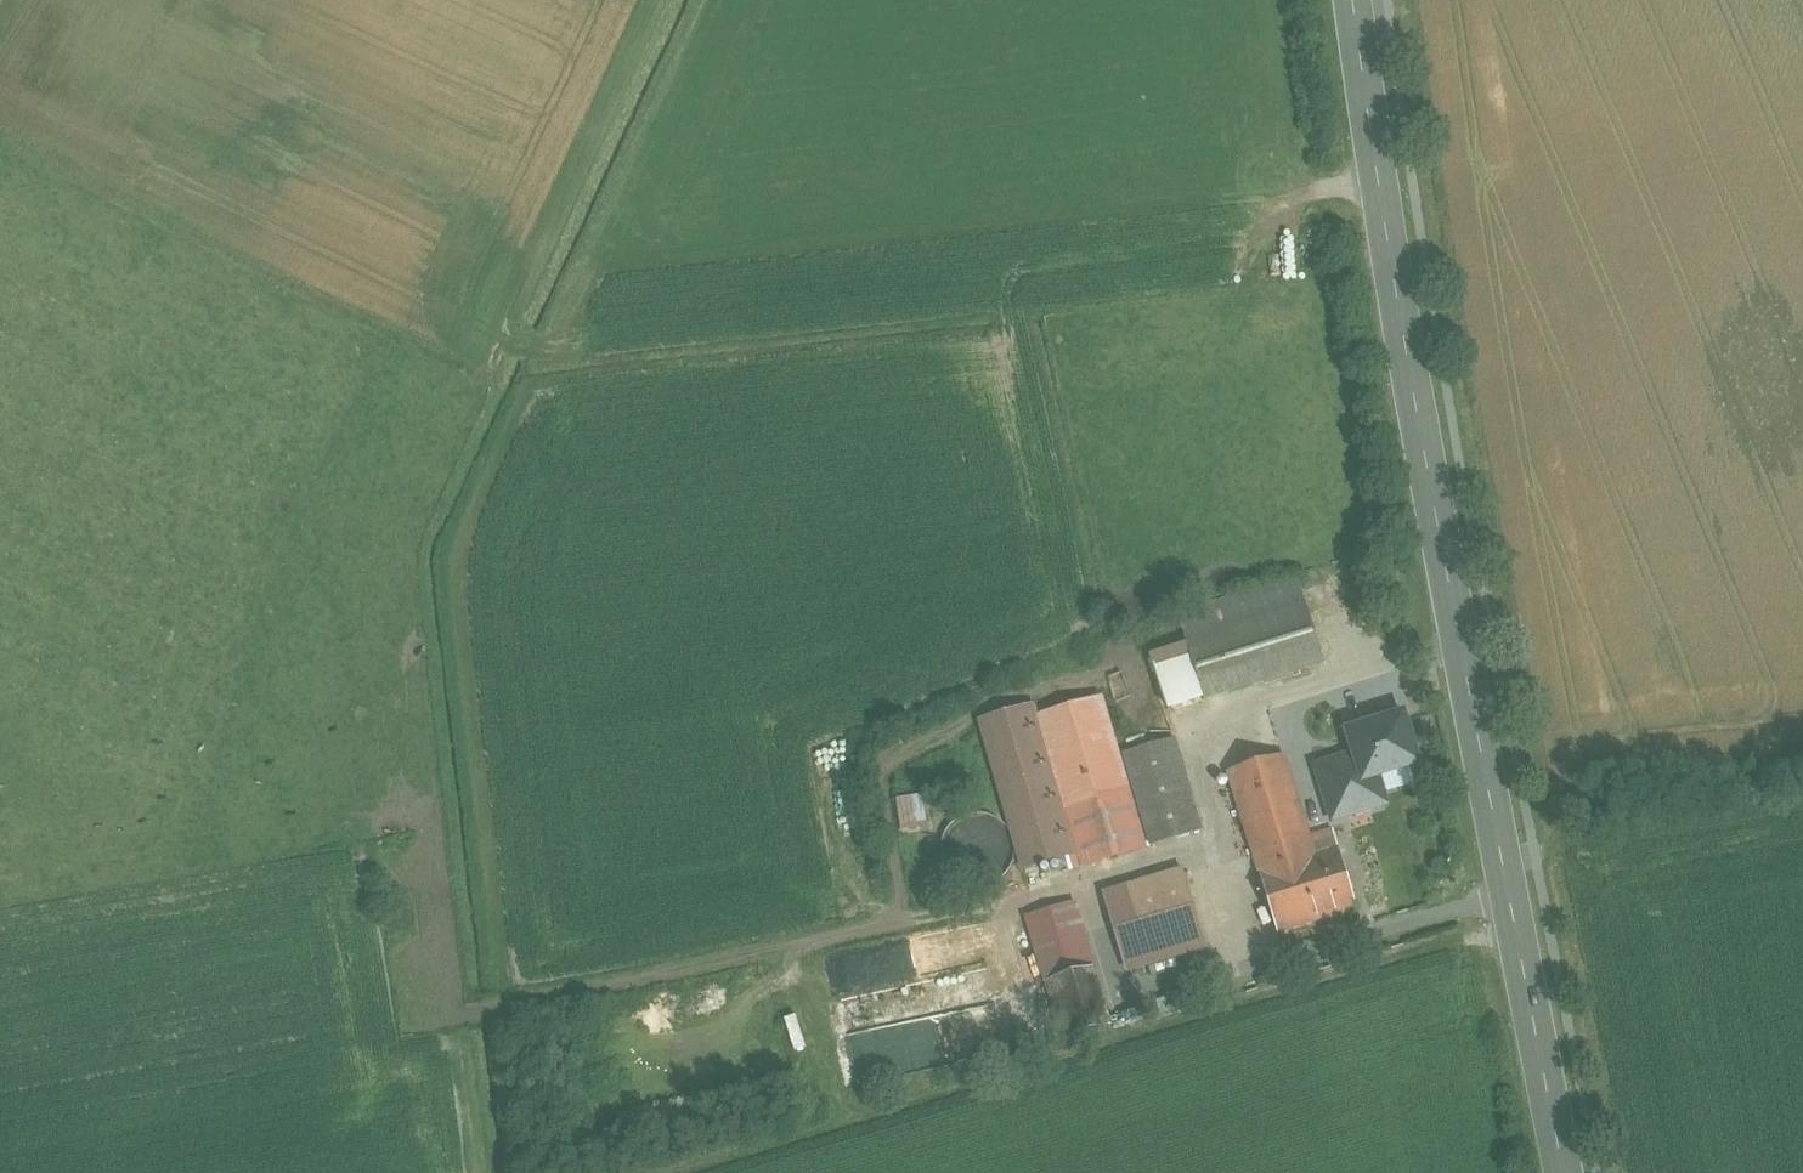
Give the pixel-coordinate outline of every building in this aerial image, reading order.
[(1312,622),(1193,652),(1208,707),(1326,677),(1312,622)] [(1103,706),(1040,726),(1080,859),(1087,875),(1207,837),(1180,752),(1124,770),(1103,706)] [(1394,712),(1330,730),(1337,754),(1306,763),(1324,825),(1384,808),(1380,793),(1414,783),(1394,712)] [(1030,874),(1080,859),(1040,726),(1037,716),(987,731),(1030,874)] [(1286,776),(1227,796),(1276,942),(1367,911),(1348,858),(1318,868),(1286,776)] [(897,829),(926,824),(921,793),(892,798),(897,829)] [(1009,850),(1010,843),(1009,835),(1007,828),(1002,821),(998,816),(994,812),(985,808),(977,807),(971,807),(963,808),(959,810),(952,814),(945,821),(939,832),(938,840),(938,845),(939,854),(941,858),(945,865),(952,871),(959,876),(963,877),(970,879),(976,879),(982,878),(989,876),(996,871),(1001,867),(1004,863),(1008,855),(1009,850)] [(1204,964),(1180,878),(1109,898),(1132,983),(1204,964)] [(1047,992),(1101,992),(1075,915),(1026,931),(1047,992)] [(921,1022),(997,1001),(989,970),(913,991),(921,1022)] [(855,1081),(880,1076),(870,1029),(891,1024),(886,1000),(851,1008),(856,1034),(845,1037),(855,1081)]
